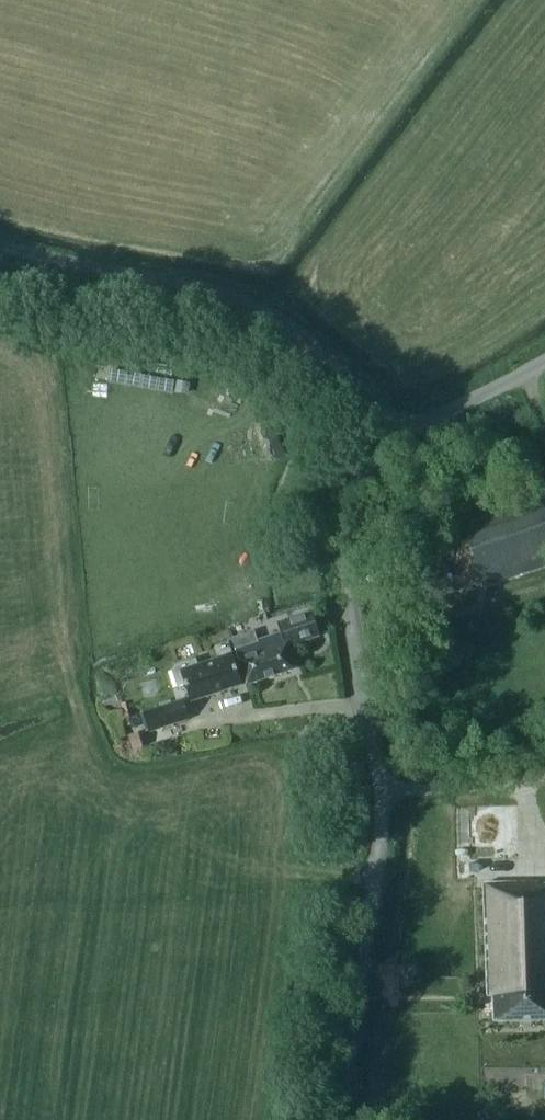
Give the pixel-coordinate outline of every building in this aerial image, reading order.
[(525,498),(444,525),(454,556),(450,557),(453,564),(419,576),(428,601),(484,583),(485,587),(544,567),(544,470),(537,445),(505,456),(514,482),(519,481),(525,498)] [(283,634),(258,642),(255,631),(233,639),(248,684),(295,669),(288,647),(321,636),(314,612),(279,624),(283,634)] [(173,672),(179,689),(187,686),(193,703),(243,686),(230,645),(216,649),(220,659),(199,666),(197,660),(176,667),(173,672)] [(144,713),(151,732),(189,719),(182,699),(144,713)] [(483,885),(487,996),(493,996),(493,1022),(519,1021),(519,1022),(536,1021),(536,1020),(544,1020),(544,884),(483,885)]
